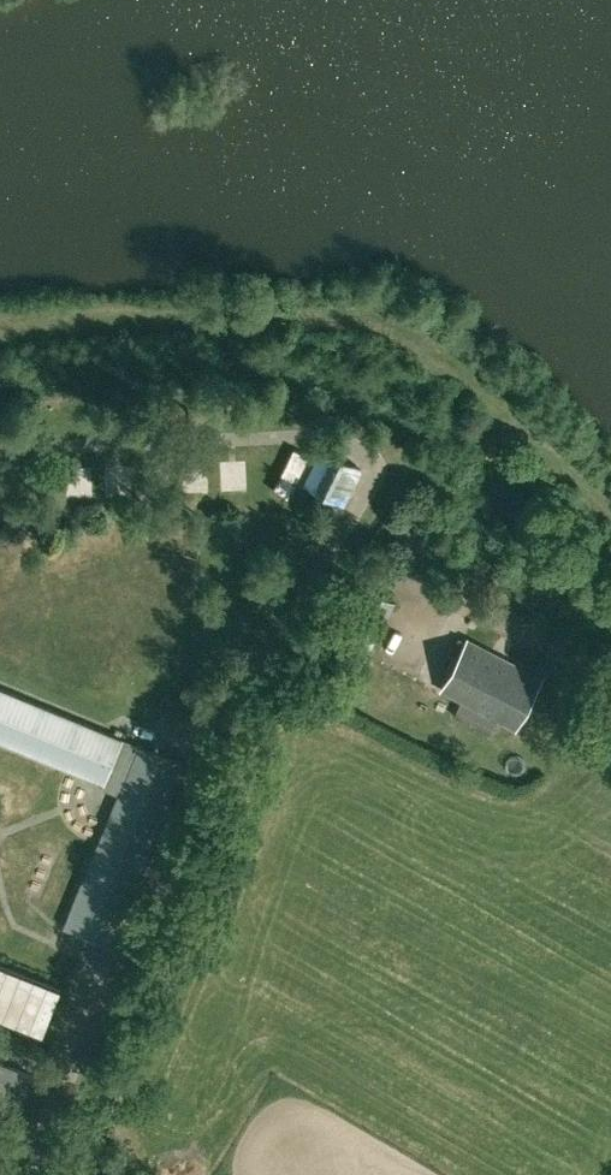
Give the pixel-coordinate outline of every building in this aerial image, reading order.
[(362,468),(323,449),(305,484),(344,503),(362,468)] [(256,464),(232,465),(234,496),(257,495),(256,464)] [(193,467),(195,495),(219,494),(218,466),(193,467)] [(116,471),(118,486),(139,483),(137,469),(116,471)] [(78,470),(78,500),(103,501),(104,471),(78,470)] [(396,600),(371,588),(335,656),(360,668),(396,600)] [(442,689),(515,727),(541,677),(469,639),(442,689)] [(103,787),(104,787),(118,794),(64,925),(110,944),(185,763),(0,685),(0,740),(104,784),(103,787)] [(15,843),(13,871),(43,873),(46,845),(15,843)] [(43,1030),(61,984),(0,960),(0,1014),(43,1030)] [(33,1074),(0,1060),(0,1114),(14,1120),(33,1074)]
